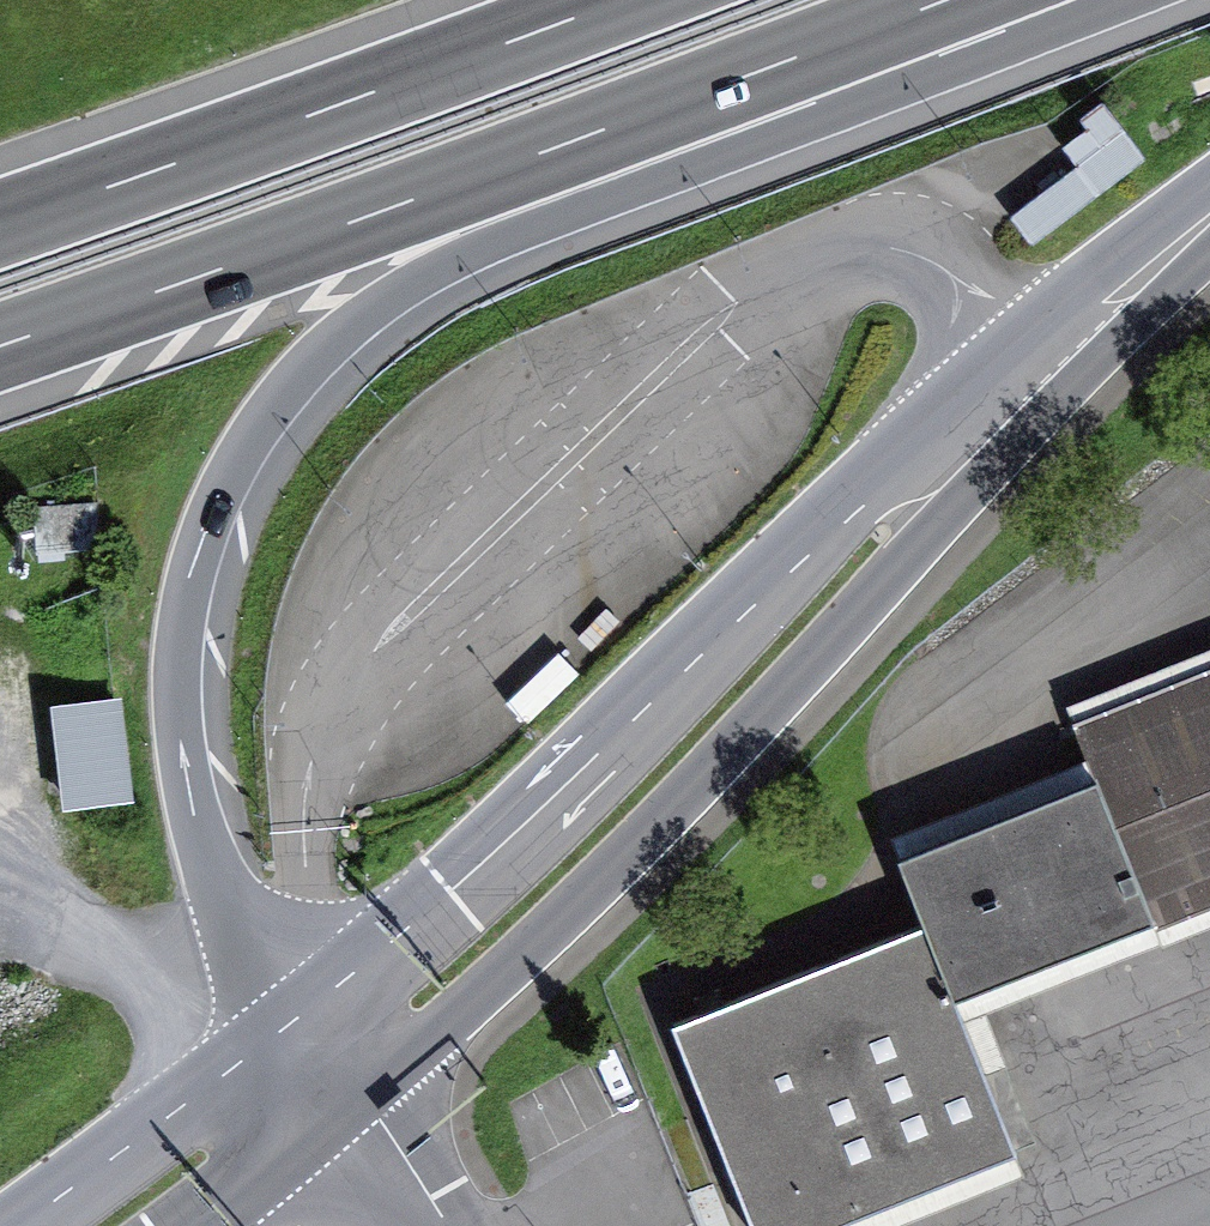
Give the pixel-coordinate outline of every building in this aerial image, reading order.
[(1029,271),(1153,200),(1124,150),(1000,221),(1029,271)] [(766,1225),(819,1225),(1037,1141),(979,994),(1209,903),(1209,654),(1087,702),(1108,755),(898,837),(928,914),(681,1011),(766,1225)] [(53,730),(59,839),(132,835),(126,726),(53,730)]
